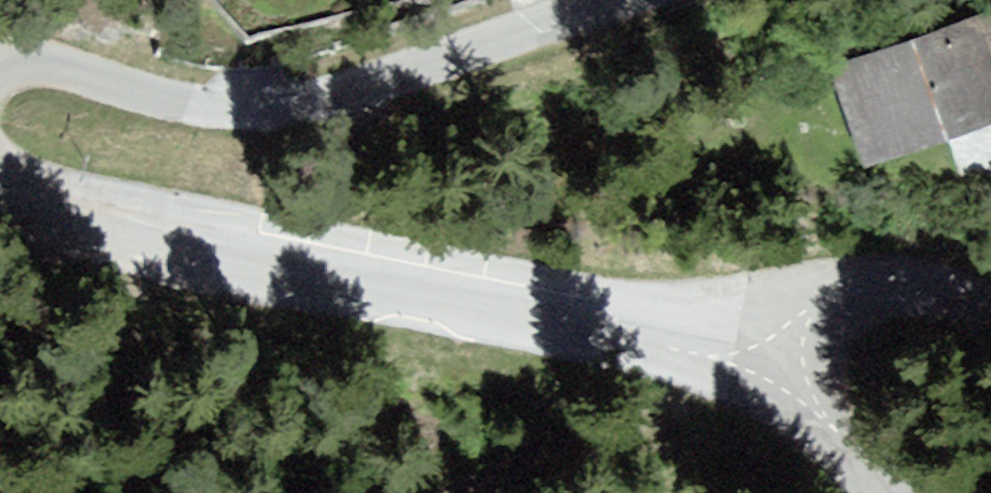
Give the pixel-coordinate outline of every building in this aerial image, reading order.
[(839,65),(879,166),(990,121),(990,58),(973,12),(839,65)]
